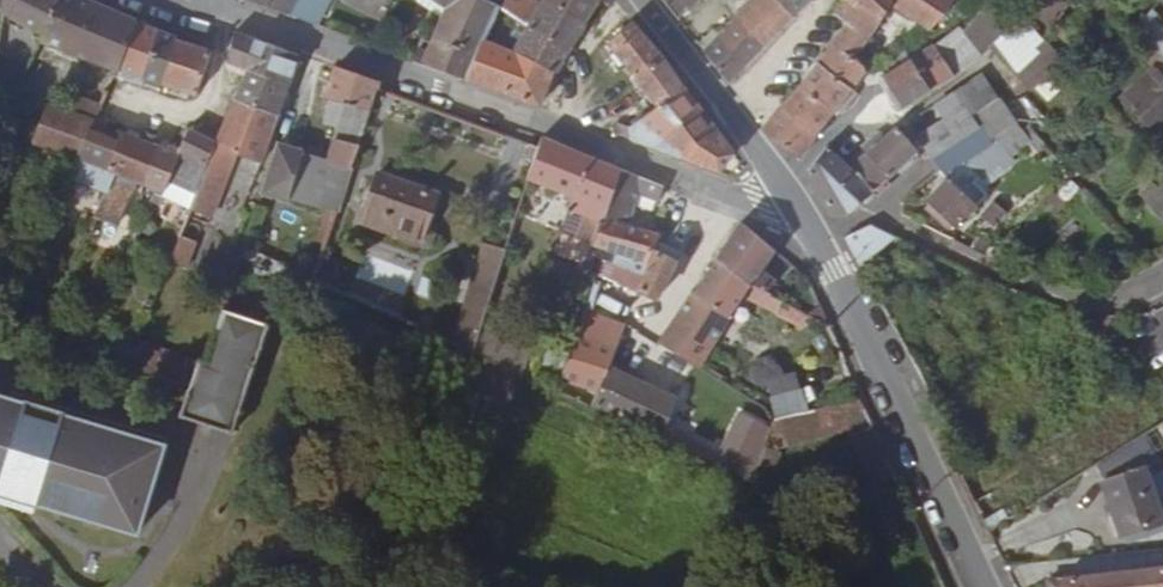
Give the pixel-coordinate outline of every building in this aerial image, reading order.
[(58,0),(2,0),(0,3),(0,15),(1,16),(41,37),(58,0)] [(118,73),(134,24),(77,0),(58,0),(41,37),(38,42),(118,73)] [(265,9),(269,0),(241,0),(265,9)] [(265,9),(314,28),(330,0),(269,0),(265,9)] [(382,22),(392,0),(343,0),(342,3),(382,22)] [(440,22),(444,12),(427,0),(408,0),(440,22)] [(444,12),(440,22),(430,46),(422,43),(410,65),(465,83),(482,41),(496,9),(482,0),(427,0),(444,12)] [(496,9),(500,2),(498,0),(482,0),(496,9)] [(531,3),(526,0),(498,0),(500,2),(496,9),(526,28),(538,8),(531,3)] [(540,4),(584,26),(598,1),(607,11),(612,5),(608,0),(543,0),(540,4)] [(676,25),(689,12),(680,0),(656,0),(676,25)] [(689,12),(701,0),(680,0),(689,12)] [(753,1),(734,20),(764,50),(793,19),(774,0),(752,0),(753,1)] [(793,19),(811,2),(809,0),(774,0),(793,19)] [(840,23),(856,4),(879,25),(889,9),(891,6),(889,4),(891,0),(846,0),(832,17),(840,23)] [(889,4),(891,6),(889,9),(912,24),(928,0),(891,0),(889,4)] [(955,1),(954,0),(928,0),(912,24),(927,34),(955,1)] [(1045,20),(1061,0),(1031,0),(1027,5),(1045,20)] [(584,26),(540,4),(538,8),(526,28),(567,53),(584,26)] [(846,27),(815,66),(850,93),(864,76),(861,69),(851,63),(879,25),(856,4),(840,23),(846,27)] [(1080,33),(1096,21),(1083,4),(1067,16),(1080,33)] [(978,59),(991,47),(1008,32),(981,11),(960,36),(978,59)] [(1150,15),(1134,30),(1162,58),(1162,28),(1150,15)] [(734,20),(717,38),(746,68),(764,50),(734,20)] [(991,47),(1013,75),(1042,43),(1021,20),(1008,32),(991,47)] [(118,73),(142,81),(158,34),(134,24),(118,73)] [(656,58),(631,25),(605,46),(630,78),(656,58)] [(555,75),(567,53),(526,28),(509,55),(551,74),(555,75)] [(711,32),(696,49),(701,55),(717,38),(711,32)] [(142,81),(159,87),(174,43),(175,40),(158,34),(142,81)] [(245,73),(260,45),(233,35),(225,66),(245,73)] [(701,55),(727,87),(746,68),(717,38),(701,55)] [(538,109),(551,74),(509,55),(482,41),(465,83),(538,109)] [(1151,71),(1162,60),(1144,42),(1133,53),(1150,72),(1151,71)] [(195,99),(209,54),(174,43),(159,87),(195,99)] [(1030,95),(1061,65),(1042,43),(1013,75),(1030,95)] [(288,89),(297,59),(260,45),(245,73),(288,89)] [(931,93),(953,81),(932,48),(912,61),(931,93)] [(656,58),(630,78),(655,110),(682,91),(656,58)] [(1162,60),(1151,71),(1162,83),(1162,62),(1162,60)] [(912,61),(881,81),(900,113),(931,93),(912,61)] [(798,88),(833,115),(834,113),(850,93),(815,66),(798,88)] [(1151,71),(1150,72),(1119,101),(1157,141),(1162,135),(1162,83),(1151,71)] [(368,113),(377,88),(332,72),(321,101),(328,103),(368,113)] [(141,87),(142,81),(118,73),(117,79),(141,87)] [(277,118),(288,89),(245,73),(225,121),(268,140),(272,132),(258,126),(264,112),(277,118)] [(971,119),(996,102),(979,77),(954,94),(971,119)] [(780,110),(813,138),(833,115),(798,88),(780,110)] [(682,91),(655,110),(629,130),(617,126),(618,138),(657,153),(701,114),(682,91)] [(850,93),(834,113),(839,117),(855,97),(850,93)] [(916,139),(931,162),(964,141),(980,131),(971,119),(954,94),(932,109),(941,123),(916,139)] [(93,123),(101,107),(78,98),(72,116),(93,123)] [(999,159),(1023,139),(1011,124),(996,102),(971,119),(980,131),(990,148),(999,159)] [(357,147),(368,113),(328,103),(322,127),(335,131),(332,141),(357,147)] [(93,123),(72,116),(45,106),(31,145),(76,162),(88,134),(93,123)] [(761,133),(797,163),(813,138),(780,110),(761,133)] [(272,132),(277,118),(264,112),(258,126),(272,132)] [(732,158),(701,114),(657,153),(719,175),(732,158)] [(268,140),(225,121),(219,133),(194,197),(188,213),(210,221),(235,156),(259,166),(268,140)] [(194,197),(219,133),(202,124),(196,136),(186,131),(178,152),(165,183),(194,197)] [(864,156),(886,182),(917,155),(895,131),(881,143),(877,138),(860,152),(864,156)] [(980,131),(964,141),(974,159),(990,148),(980,131)] [(115,144),(88,134),(76,162),(68,180),(104,195),(111,176),(104,173),(115,144)] [(104,195),(94,220),(115,228),(132,184),(138,187),(154,147),(119,135),(115,144),(104,173),(111,176),(104,195)] [(1028,145),(1025,148),(1032,156),(1042,147),(1029,135),(1023,139),(1028,145)] [(931,162),(938,174),(945,183),(925,203),(956,231),(984,199),(973,189),(997,170),(1002,176),(1014,166),(1010,160),(1025,148),(1028,145),(1023,139),(999,159),(990,148),(974,159),(964,141),(931,162)] [(349,170),(357,147),(332,141),(326,163),(349,170)] [(604,221),(623,175),(540,141),(525,183),(571,201),(566,214),(581,219),(574,240),(559,236),(559,237),(587,247),(592,249),(604,221)] [(288,202),(301,155),(276,146),(260,195),(288,202)] [(165,183),(178,152),(170,149),(169,153),(154,147),(138,187),(160,196),(165,183)] [(844,218),(871,194),(857,176),(853,177),(848,171),(825,150),(804,175),(829,218),(844,218)] [(288,202),(334,214),(349,170),(326,163),(301,155),(288,202)] [(857,176),(871,194),(886,182),(864,156),(848,171),(853,177),(857,176)] [(657,206),(662,190),(623,175),(604,221),(627,228),(637,199),(657,206)] [(437,196),(375,176),(358,227),(394,241),(397,231),(421,240),(437,196)] [(188,213),(194,197),(165,183),(160,196),(158,199),(188,213)] [(1142,205),(1162,227),(1162,185),(1142,205)] [(1056,198),(1047,207),(1056,217),(1065,208),(1056,198)] [(992,200),(979,213),(995,228),(1008,214),(992,200)] [(581,219),(566,214),(559,236),(574,240),(581,219)] [(658,238),(627,228),(604,221),(592,249),(646,266),(658,238)] [(758,276),(773,253),(739,226),(714,262),(747,288),(766,297),(773,286),(758,276)] [(859,270),(869,261),(894,239),(868,228),(844,242),(859,270)] [(581,264),(587,247),(559,237),(554,255),(581,264)] [(168,266),(185,272),(195,244),(178,238),(168,266)] [(483,246),(451,348),(454,350),(469,356),(477,333),(503,253),(483,246)] [(660,246),(656,255),(673,263),(678,255),(660,246)] [(639,289),(635,293),(656,304),(675,265),(673,263),(656,255),(655,254),(644,277),(634,273),(630,285),(639,289)] [(859,270),(868,285),(880,273),(869,261),(859,270)] [(656,348),(697,372),(720,333),(742,300),(775,317),(781,305),(766,297),(747,288),(714,262),(656,348)] [(805,318),(828,331),(818,308),(805,318)] [(197,363),(186,394),(178,419),(231,437),(268,328),(222,312),(205,365),(197,363)] [(607,370),(624,327),(583,314),(557,393),(590,408),(607,370)] [(528,357),(477,333),(469,356),(521,380),(522,381),(528,357)] [(159,376),(184,385),(193,359),(168,350),(159,376)] [(642,386),(607,370),(590,408),(589,411),(625,426),(625,424),(642,386)] [(766,378),(775,418),(810,411),(801,370),(766,378)] [(662,441),(665,433),(677,402),(642,386),(625,424),(662,441)] [(136,536),(166,440),(11,395),(9,401),(0,399),(0,495),(136,536)] [(869,491),(895,481),(860,402),(772,425),(763,457),(844,434),(869,491)] [(758,426),(738,415),(724,443),(745,454),(758,426)] [(1162,450),(1162,424),(1143,437),(1155,455),(1162,450)] [(661,442),(732,474),(735,464),(665,433),(662,441),(661,442)] [(754,484),(760,466),(738,457),(735,464),(732,474),(754,484)] [(1143,470),(1098,485),(1117,541),(1162,525),(1143,470)] [(1048,584),(1048,586),(1162,586),(1162,571),(1048,584)]
